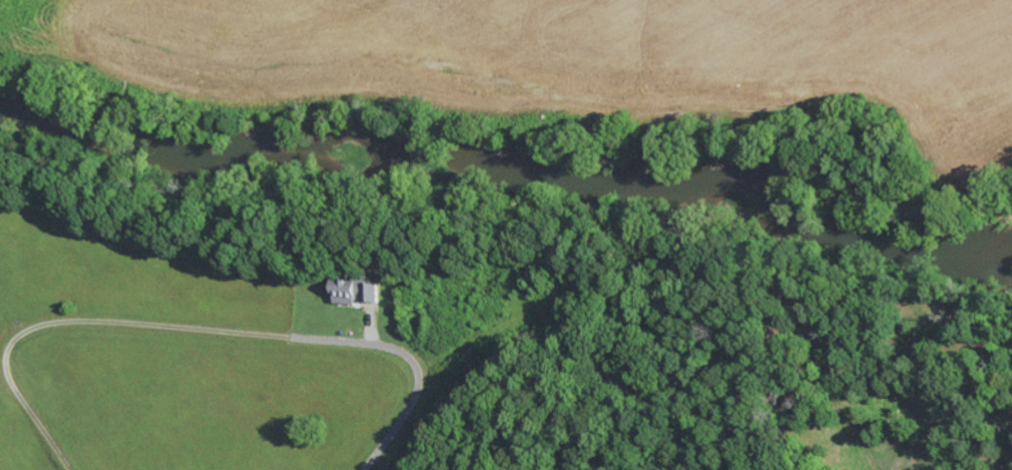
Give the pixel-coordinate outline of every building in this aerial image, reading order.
[(352,277),(351,287),(341,286),(340,303),(362,304),(362,300),(385,301),(386,283),(375,283),(375,278),(352,277)]
